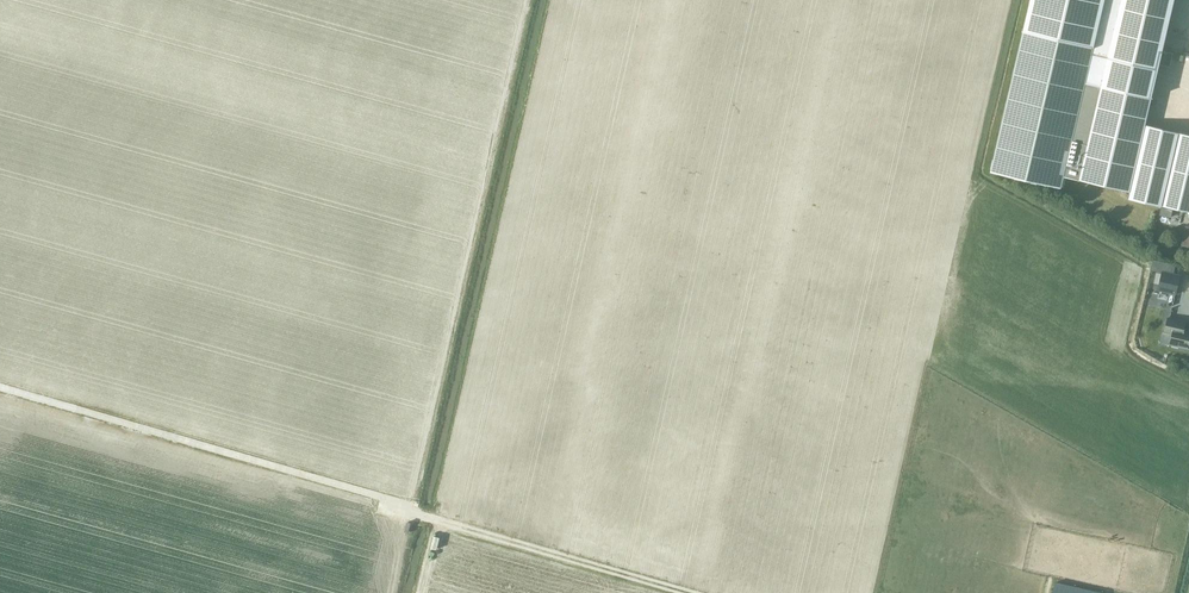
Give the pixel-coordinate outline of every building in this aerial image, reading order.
[(990,172),(1060,188),(1063,176),(1130,193),(1128,199),(1161,207),(1161,206),(1188,213),(1188,136),(1145,125),(1174,0),(1030,0),(990,172)] [(1188,45),(1188,33),(1176,30),(1173,42),(1188,45)] [(1161,271),(1157,290),(1175,294),(1176,294),(1180,276),(1161,271)] [(1166,319),(1163,333),(1171,334),(1168,345),(1188,350),(1188,332),(1182,331),(1184,323),(1166,319)] [(1102,592),(1055,582),(1052,592),(1102,592)]
